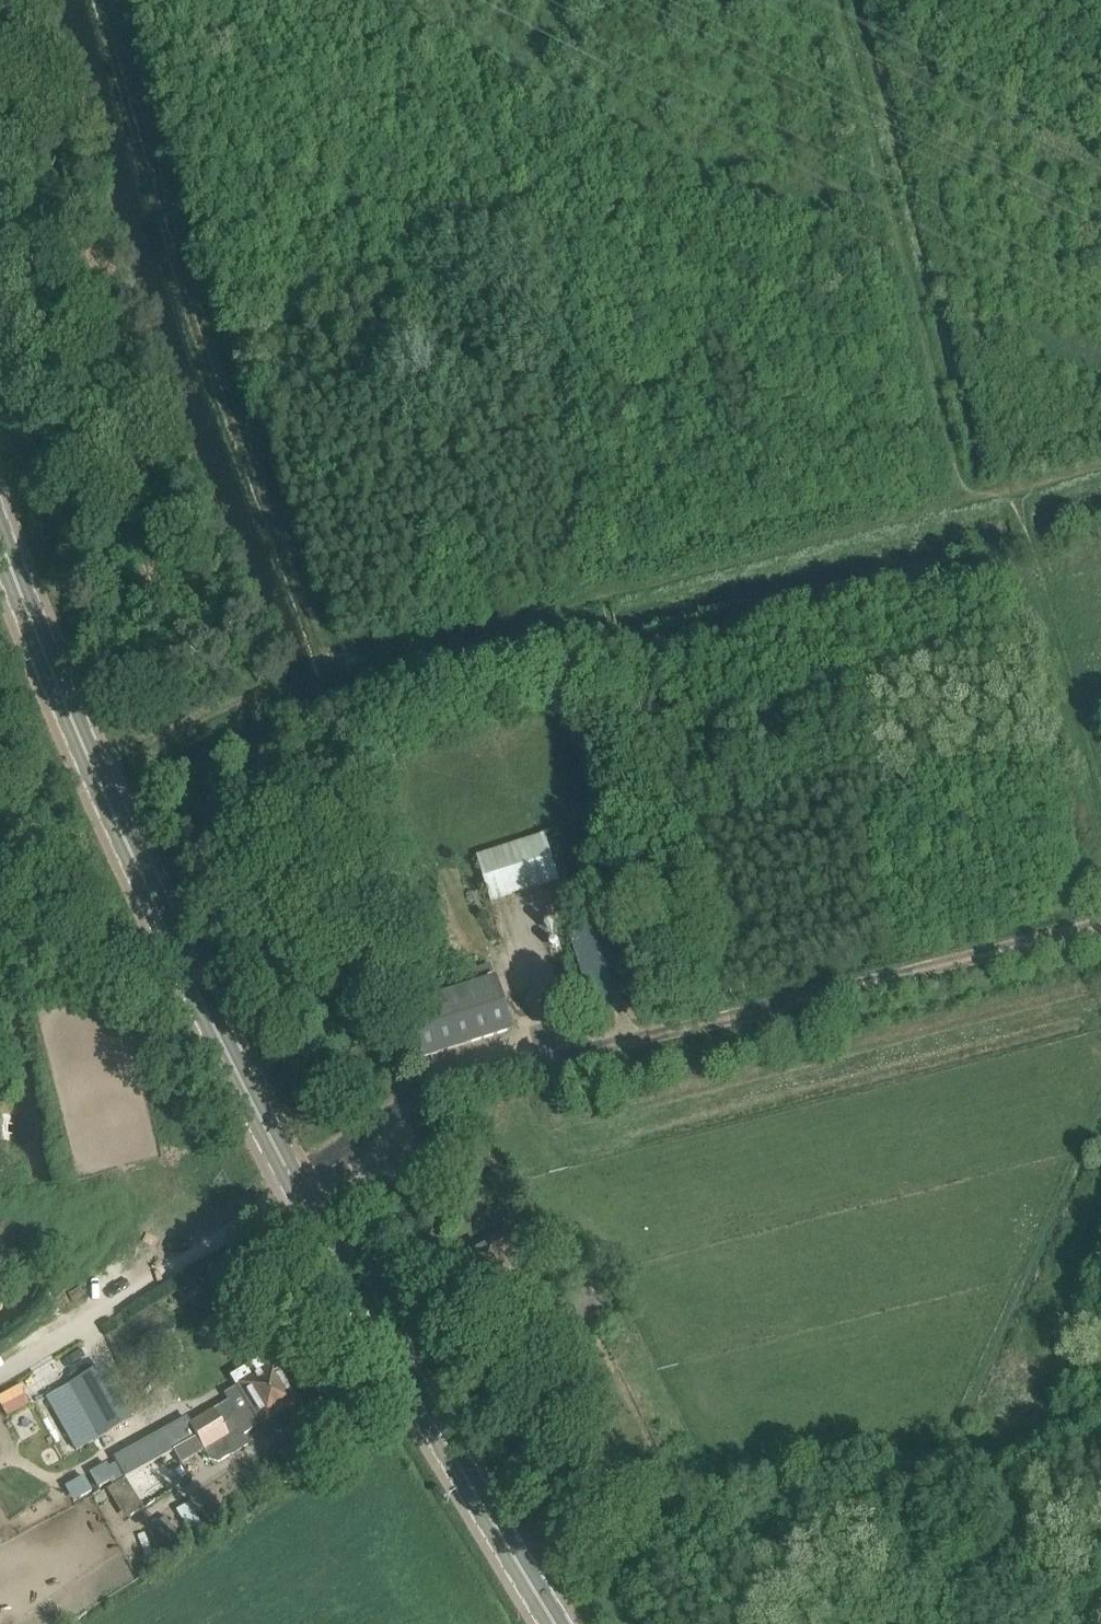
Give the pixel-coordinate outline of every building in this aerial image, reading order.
[(488,902),(566,881),(553,833),(475,854),(488,902)] [(593,1003),(638,988),(616,919),(570,934),(593,1003)] [(493,978),(407,1005),(423,1057),(509,1029),(505,1016),(493,978)] [(463,1255),(480,1288),(511,1271),(500,1251),(515,1242),(509,1230),(463,1255)] [(113,1460),(124,1478),(142,1469),(218,1422),(283,1382),(273,1365),(225,1394),(229,1401),(189,1424),(186,1419),(113,1460)] [(70,1385),(99,1437),(130,1420),(100,1367),(70,1385)] [(112,1486),(130,1516),(191,1480),(181,1463),(203,1450),(208,1459),(219,1461),(230,1455),(233,1444),(229,1438),(257,1420),(260,1425),(296,1403),(283,1382),(218,1422),(142,1469),(124,1478),(112,1486)] [(189,1528),(202,1521),(192,1502),(179,1508),(189,1528)] [(154,1524),(169,1548),(183,1540),(168,1515),(154,1524)]
